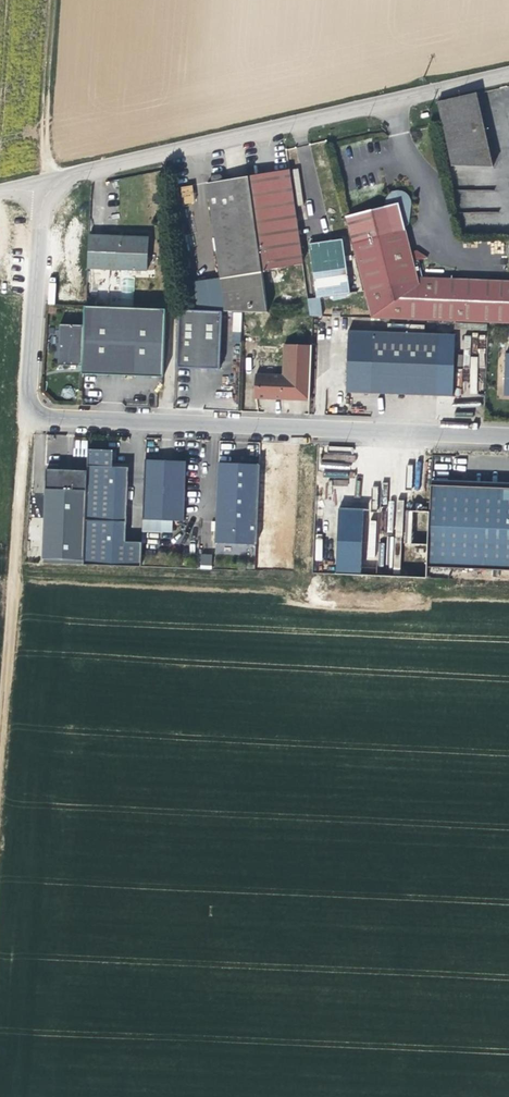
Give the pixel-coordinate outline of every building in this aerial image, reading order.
[(492,171),(477,96),(439,104),(440,111),(453,169),(492,171)] [(272,175),(250,178),(262,271),(306,266),(291,173),(272,175)] [(262,271),(250,178),(239,179),(227,180),(227,179),(226,177),(225,176),(224,175),(222,174),(220,175),(218,175),(217,176),(216,177),(215,179),(215,181),(215,183),(210,183),(228,317),(235,317),(244,317),(269,318),(262,271)] [(180,186),(183,204),(194,202),(192,185),(180,186)] [(418,284),(399,207),(405,200),(405,192),(398,188),(393,189),(388,190),(385,196),(344,206),(372,322),(508,328),(508,288),(418,284)] [(118,277),(121,244),(110,243),(93,241),(90,274),(118,277)] [(351,294),(341,241),(325,244),(312,246),(322,300),(324,299),(351,294)] [(154,247),(121,244),(118,277),(151,279),(154,247)] [(324,306),(324,299),(322,300),(312,301),(313,308),(324,306)] [(324,318),(324,306),(313,308),(315,318),(324,318)] [(96,380),(163,383),(166,314),(84,311),(83,327),(81,365),(80,379),(84,379),(85,379),(96,380)] [(222,374),(224,316),(183,315),(182,315),(179,373),(195,373),(222,374)] [(243,337),(244,317),(235,317),(234,336),(243,337)] [(81,365),(83,327),(62,327),(61,364),(69,365),(81,365)] [(440,399),(441,337),(350,335),(349,397),(358,397),(440,399)] [(470,348),(471,335),(463,335),(462,348),(470,348)] [(312,406),(314,351),(286,351),(286,381),(258,381),(258,403),(269,404),(312,406)] [(127,541),(130,466),(120,466),(114,466),(115,449),(110,449),(90,448),(90,462),(89,467),(85,569),(142,572),(144,541),(127,541)] [(85,569),(89,467),(48,465),(44,568),(85,569)] [(258,549),(261,474),(261,469),(238,468),(229,468),(221,467),(218,538),(217,547),(258,549)] [(185,526),(187,471),(146,469),(144,524),(185,526)] [(433,476),(432,480),(431,522),(429,572),(508,575),(508,479),(433,476)] [(369,509),(337,509),(335,573),(361,573),(362,529),(368,529),(369,509)] [(200,569),(211,569),(211,554),(200,554),(200,569)]
